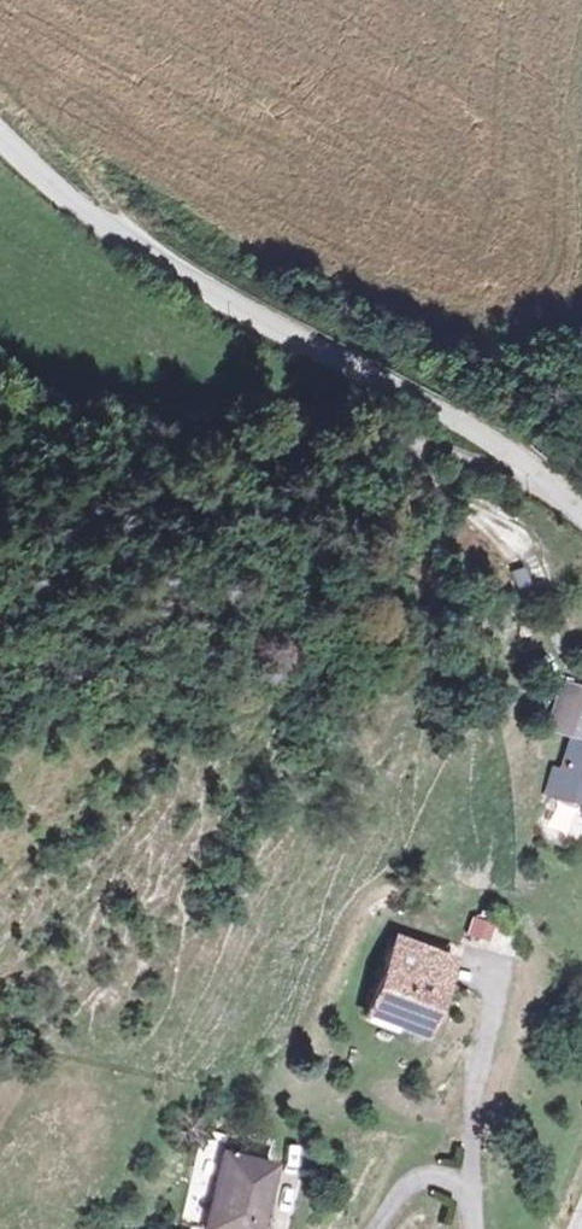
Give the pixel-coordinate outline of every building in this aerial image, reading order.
[(556,676),(544,724),(567,730),(558,765),(549,762),(543,786),(581,795),(581,682),(556,676)] [(461,933),(480,937),(484,917),(464,914),(461,933)] [(431,950),(398,1024),(420,1034),(421,1030),(449,1041),(480,971),(431,950)] [(209,1228),(283,1228),(299,1166),(253,1155),(257,1140),(232,1134),(209,1228)]
